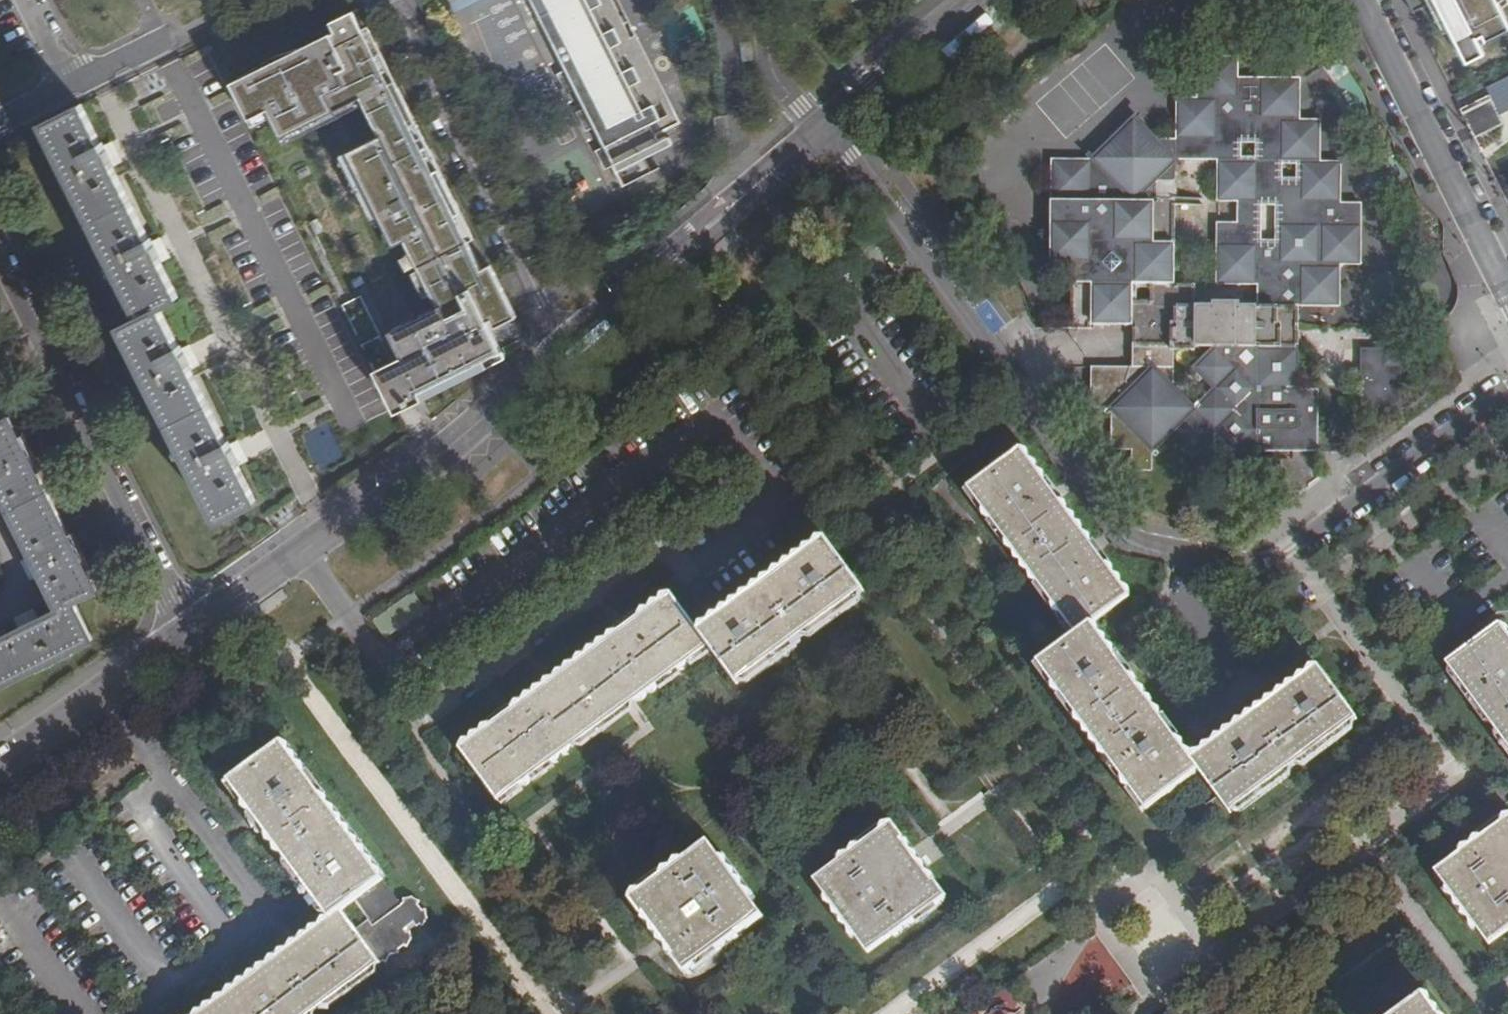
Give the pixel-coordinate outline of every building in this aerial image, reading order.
[(574,80),(565,85),(575,105),(584,100),(595,121),(585,126),(595,145),(605,140),(615,160),(605,165),(615,185),(626,179),(630,187),(664,169),(662,162),(671,157),(667,148),(678,143),(666,118),(680,111),(646,47),(643,49),(616,0),(533,0),(574,80)] [(1412,13),(1429,5),(1434,2),(1435,2),(1449,31),(1466,64),(1484,54),(1480,46),(1507,32),(1507,23),(1497,0),(1405,0),(1412,13)] [(1434,2),(1429,5),(1443,33),(1449,31),(1434,2)] [(334,31),(234,80),(251,117),(269,107),(284,135),(363,96),(382,133),(349,150),(396,244),(408,238),(441,304),(391,330),(404,356),(397,360),(364,294),(345,303),(390,393),(416,380),(422,391),(504,349),(501,342),(518,334),(511,319),(519,315),(493,263),(489,264),(377,45),(372,48),(353,9),(330,20),(334,31)] [(755,55),(744,57),(746,76),(758,73),(755,55)] [(1178,99),(1178,138),(1158,138),(1133,116),(1091,160),(1051,159),(1050,263),(1068,263),(1067,284),(1071,285),(1071,330),(1094,330),(1094,325),(1133,326),(1133,347),(1175,347),(1175,388),(1196,408),(1174,431),(1212,475),(1240,451),(1320,452),(1320,389),(1300,389),(1300,305),(1343,306),(1343,266),(1361,266),(1362,202),(1342,202),(1342,164),(1322,164),(1322,122),(1299,122),(1300,79),(1240,79),(1240,57),(1198,55),(1197,99),(1178,99)] [(1498,114),(1507,109),(1507,75),(1485,86),(1488,94),(1498,114)] [(1488,94),(1459,108),(1474,138),(1503,122),(1498,114),(1488,94)] [(87,108),(49,127),(144,319),(125,329),(223,522),(262,502),(241,463),(236,451),(193,369),(186,355),(163,310),(183,300),(165,264),(160,253),(116,165),(109,153),(87,108)] [(115,151),(109,153),(116,165),(121,162),(118,156),(115,151)] [(166,250),(160,253),(165,264),(171,261),(169,256),(166,250)] [(1172,430),(1174,431),(1196,408),(1175,388),(1175,347),(1133,347),(1133,364),(1092,363),(1090,410),(1111,411),(1111,450),(1131,451),(1131,471),(1153,471),(1152,449),(1172,430)] [(1402,412),(1402,350),(1362,350),(1362,412),(1402,412)] [(193,352),(186,355),(193,369),(200,366),(197,360),(193,352)] [(58,610),(63,612),(80,604),(78,600),(103,587),(17,417),(0,425),(0,478),(4,486),(41,557),(46,568),(66,606),(58,610)] [(242,448),(236,451),(241,463),(248,460),(244,452),(242,448)] [(1130,599),(1023,449),(971,486),(1079,635),(1040,663),(1149,811),(1202,772),(1232,812),(1358,720),(1320,667),(1193,758),(1094,624),(1130,599)] [(669,592),(460,748),(498,799),(628,702),(707,643),(723,665),(737,684),(865,589),(826,537),(698,632),(669,592)] [(38,572),(46,568),(41,557),(32,561),(38,572)] [(412,598),(372,625),(383,640),(423,613),(412,598)] [(80,604),(63,612),(58,610),(43,618),(30,624),(0,639),(0,686),(97,638),(80,604)] [(27,618),(30,624),(43,618),(40,612),(27,618)] [(1500,624),(1449,663),(1507,742),(1507,634),(1500,624)] [(281,744),(228,783),(329,920),(201,1013),(309,1013),(413,938),(403,924),(410,919),(414,924),(425,916),(411,897),(400,905),(281,744)] [(1436,873),(1491,945),(1507,932),(1507,818),(1436,873)] [(889,823),(813,879),(869,954),(945,899),(889,823)] [(763,918),(710,845),(633,901),(687,974),(763,918)] [(1420,1002),(1404,1013),(1429,1013),(1420,1002)]
